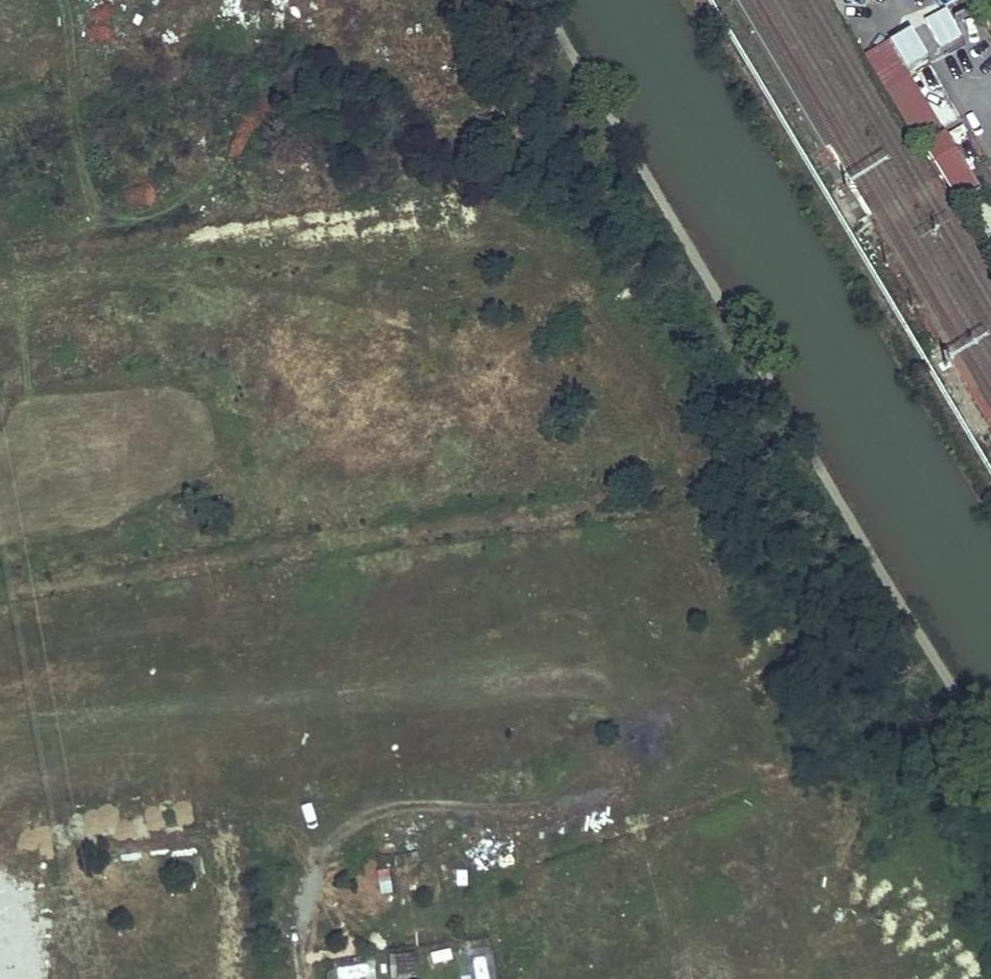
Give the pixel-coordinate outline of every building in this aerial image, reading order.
[(921,19),(936,50),(960,39),(944,8),(921,19)] [(907,71),(940,129),(960,118),(927,60),(907,71)] [(392,956),(394,978),(399,978),(416,977),(414,953),(392,956)]
